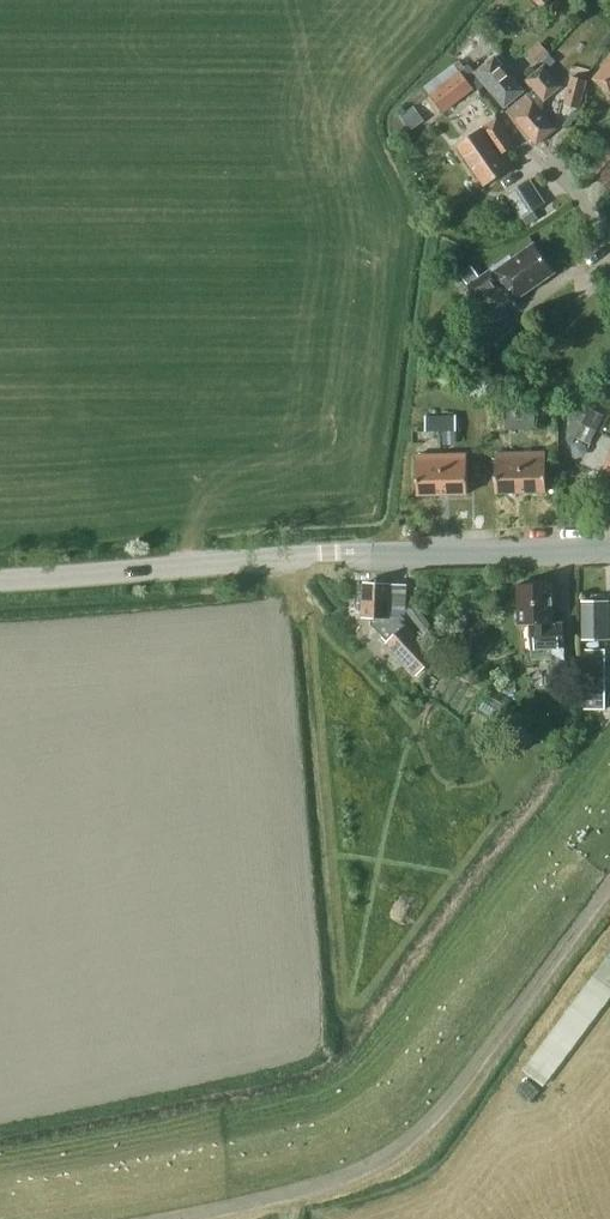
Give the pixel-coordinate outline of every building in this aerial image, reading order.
[(609,43),(609,36),(608,34),(598,48),(603,52),(609,43)] [(505,107),(524,90),(495,56),(476,72),(505,107)] [(593,78),(609,92),(609,58),(593,78)] [(556,128),(541,110),(543,101),(562,86),(544,64),(526,79),(534,88),(508,110),(537,144),(556,128)] [(443,111),(474,87),(461,71),(431,95),(443,111)] [(571,75),(563,104),(580,108),(587,80),(571,75)] [(426,120),(415,105),(400,115),(411,130),(426,120)] [(504,152),(515,145),(497,118),(457,144),(486,185),(514,166),(504,152)] [(590,171),(609,189),(609,149),(590,171)] [(527,179),(506,193),(522,217),(543,204),(527,179)] [(515,299),(555,272),(534,242),(512,258),(510,255),(480,276),(471,264),(460,272),(478,298),(502,281),(515,299)] [(521,341),(512,330),(515,328),(500,306),(469,327),(493,361),(521,341)] [(590,409),(583,422),(597,429),(604,416),(590,409)] [(505,414),(505,429),(534,428),(534,413),(505,414)] [(427,431),(441,430),(441,415),(426,416),(427,431)] [(455,415),(441,415),(441,430),(456,430),(455,415)] [(590,443),(597,429),(583,422),(573,417),(565,432),(570,434),(567,441),(572,443),(576,435),(577,436),(590,443)] [(497,492),(547,491),(546,451),(496,452),(497,492)] [(467,453),(442,454),(443,494),(468,493),(467,453)] [(418,494),(443,494),(442,454),(417,454),(418,494)] [(552,582),(535,583),(533,581),(524,581),(523,583),(518,583),(519,624),(528,623),(529,648),(552,647),(553,664),(564,664),(564,647),(563,622),(554,623),(552,582)] [(363,616),(388,640),(387,641),(416,673),(434,657),(404,625),(407,584),(388,583),(364,582),(363,616)] [(582,600),(582,639),(607,639),(606,600),(582,600)] [(605,708),(606,649),(584,649),(584,707),(605,708)] [(609,994),(609,954),(532,1071),(550,1084),(609,994)]
